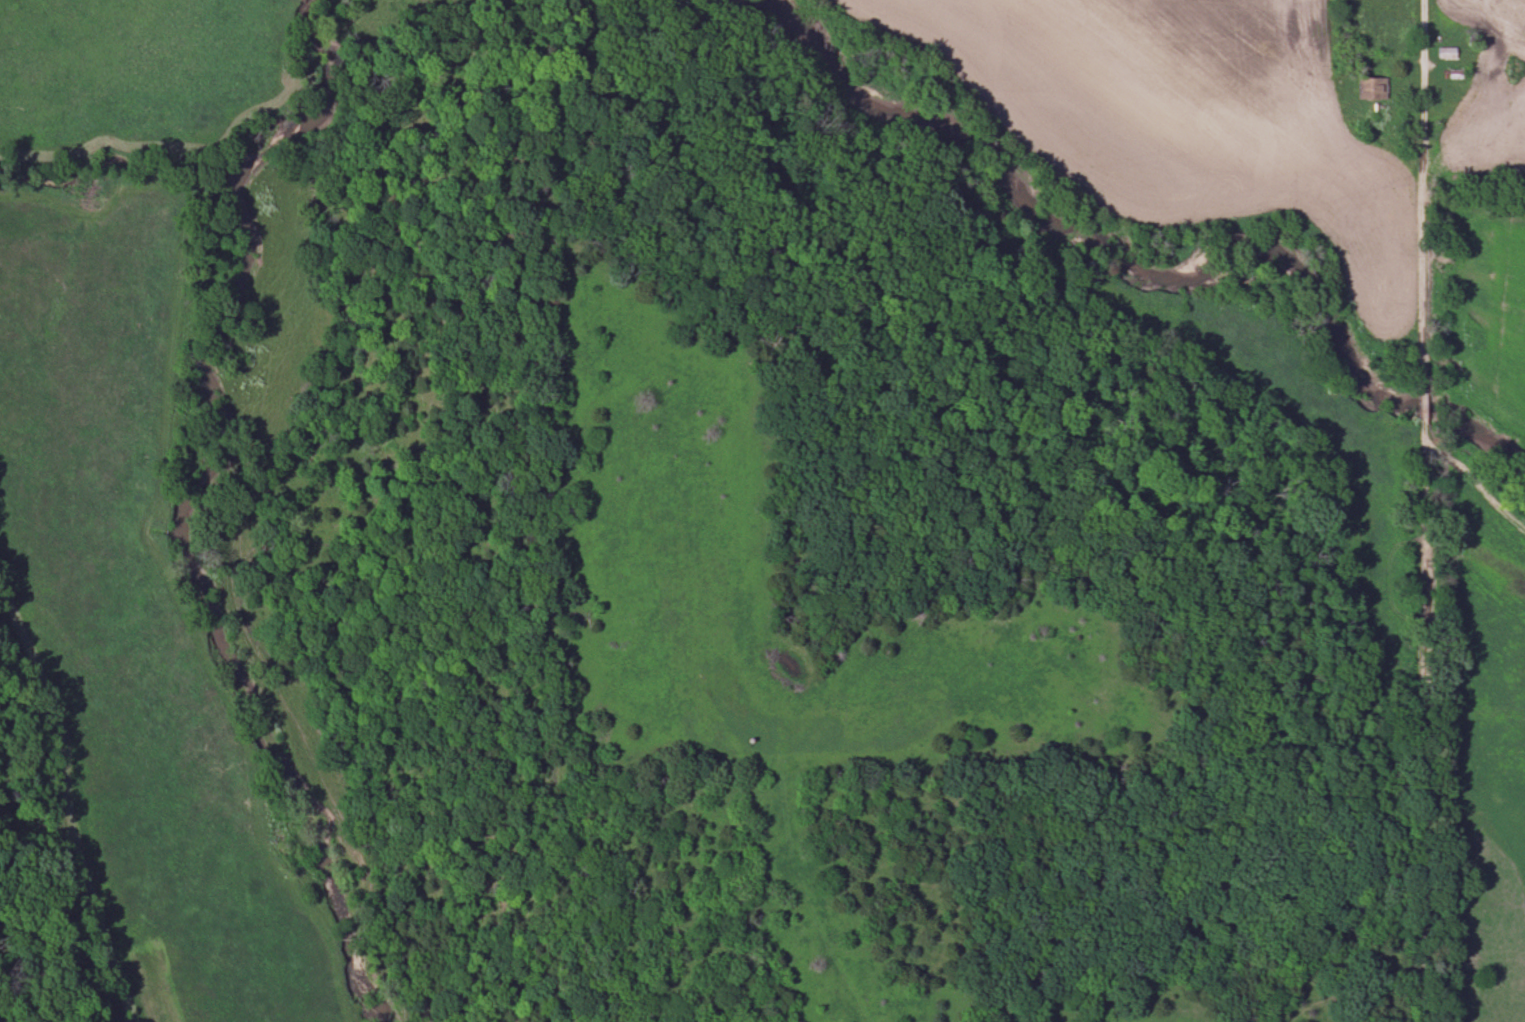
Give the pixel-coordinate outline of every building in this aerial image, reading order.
[(1456,59),(1456,49),(1437,49),(1437,59),(1456,59)] [(1355,79),(1355,101),(1383,101),(1383,79),(1355,79)]
